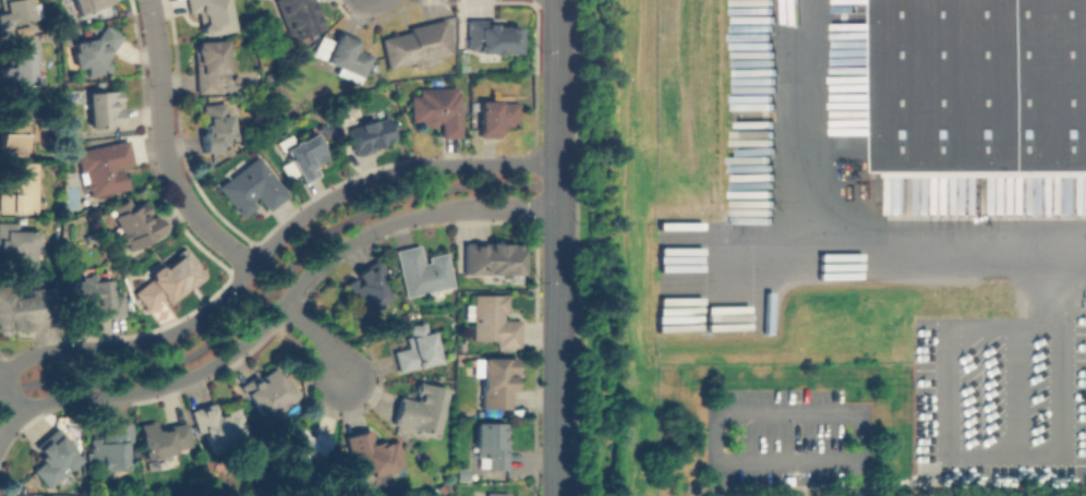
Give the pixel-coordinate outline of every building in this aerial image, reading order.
[(32,20),(0,26),(0,10),(2,10),(0,0),(27,0),(32,20)] [(79,15),(73,0),(114,0),(114,3),(79,15)] [(185,12),(183,0),(227,0),(230,21),(225,22),(227,27),(201,33),(196,10),(185,12)] [(290,41),(273,0),(316,0),(327,26),(290,41)] [(886,167),(883,0),(1085,0),(1085,169),(886,167)] [(452,55),(386,71),(378,34),(409,27),(408,26),(444,17),(452,55)] [(521,24),(521,55),(464,55),(464,19),(494,19),(494,24),(521,24)] [(108,55),(110,73),(87,76),(86,68),(73,70),(69,41),(95,38),(102,22),(123,33),(108,55)] [(339,27),(362,38),(357,49),(370,56),(359,84),(334,74),(337,65),(312,57),(321,33),(335,37),(339,27)] [(229,39),(229,72),(219,72),(219,93),(191,93),(192,39),(229,39)] [(34,87),(0,87),(0,66),(11,66),(11,47),(34,47),(34,87)] [(461,85),(461,137),(442,137),(442,120),(436,119),(436,130),(409,130),(410,85),(461,85)] [(125,125),(88,128),(86,90),(123,88),(125,125)] [(519,101),(519,131),(498,130),(498,138),(475,137),(475,97),(498,97),(498,101),(519,101)] [(25,150),(0,150),(0,110),(25,110),(25,150)] [(224,152),(202,154),(198,116),(230,112),(232,138),(222,140),(224,152)] [(399,141),(354,155),(346,128),(390,112),(399,141)] [(330,155),(318,162),(315,156),(306,162),(314,173),(303,181),(282,149),(314,129),(330,155)] [(122,189),(83,198),(72,150),(128,138),(133,162),(118,166),(122,189)] [(255,154),(287,196),(270,208),(258,192),(248,201),(255,210),(241,220),(214,184),(255,154)] [(36,209),(0,209),(0,195),(5,195),(4,183),(2,183),(2,164),(37,165),(36,209)] [(167,228),(128,252),(107,216),(146,193),(167,228)] [(1,249),(0,249),(0,223),(16,223),(17,232),(35,232),(35,242),(36,242),(36,270),(12,270),(12,255),(1,255),(1,249)] [(523,241),(523,276),(461,275),(461,241),(523,241)] [(420,243),(423,262),(446,257),(451,286),(406,294),(394,250),(420,243)] [(206,274),(168,306),(162,299),(148,311),(132,292),(147,280),(145,277),(182,245),(206,274)] [(390,298),(363,316),(342,280),(375,258),(386,276),(379,280),(390,298)] [(125,297),(124,317),(89,316),(89,301),(69,301),(70,278),(108,279),(108,295),(125,297)] [(59,324),(0,331),(0,288),(16,287),(16,301),(29,299),(28,287),(55,285),(59,324)] [(510,293),(510,313),(522,314),(522,349),(493,349),(493,341),(472,341),(472,317),(460,317),(460,303),(468,303),(468,293),(510,293)] [(425,320),(429,330),(431,330),(441,361),(400,374),(394,352),(409,348),(402,328),(425,320)] [(520,358),(520,387),(511,387),(511,408),(481,407),(481,358),(520,358)] [(274,362),(295,390),(261,416),(239,388),(254,376),(260,383),(264,379),(258,374),(274,362)] [(446,386),(433,433),(390,421),(397,397),(411,401),(418,378),(446,386)] [(215,401),(218,411),(240,406),(252,448),(212,459),(205,433),(196,435),(189,409),(215,401)] [(153,420),(156,434),(169,432),(168,426),(186,423),(190,445),(171,448),(172,456),(143,461),(136,423),(153,420)] [(510,458),(510,469),(496,469),(496,480),(475,480),(475,468),(478,468),(478,457),(472,457),(473,421),(510,422),(510,458)] [(129,424),(129,441),(123,441),(123,470),(86,470),(86,446),(104,447),(104,424),(129,424)] [(279,425),(311,440),(316,431),(334,439),(317,471),(268,446),(279,425)] [(371,428),(375,444),(397,437),(406,467),(362,480),(357,461),(348,464),(340,437),(371,428)] [(77,461),(43,494),(27,476),(39,464),(27,451),(53,431),(77,461)] [(456,482),(456,468),(469,468),(469,482),(456,482)]
